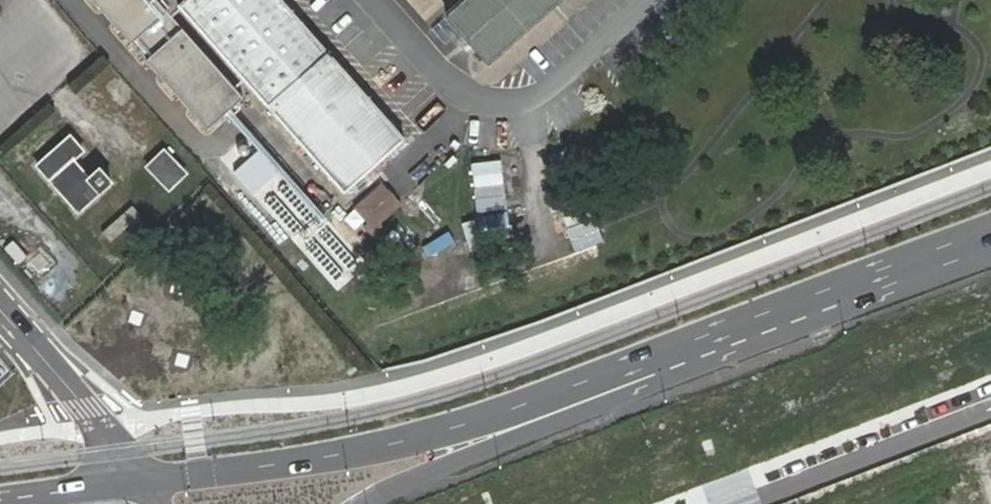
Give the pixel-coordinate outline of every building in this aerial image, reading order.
[(281,0),(92,0),(130,43),(149,64),(207,130),(243,98),(247,94),(251,90),(341,191),(402,137),(281,0)] [(444,15),(487,63),(558,0),(461,0),(444,15)] [(76,214),(113,183),(97,165),(86,174),(75,160),(85,151),(69,132),(32,164),(76,214)] [(187,172),(163,147),(144,166),(168,191),(187,172)] [(243,183),(264,165),(253,154),(233,172),(243,183)] [(263,204),(284,186),(273,174),(253,192),(263,204)] [(381,224),(401,204),(383,183),(355,208),(368,221),(362,226),(374,239),(385,229),(381,224)] [(281,226),(302,208),(292,196),(271,214),(281,226)] [(108,242),(138,216),(128,205),(99,232),(108,242)] [(319,230),(336,251),(351,240),(334,218),(319,230)]
